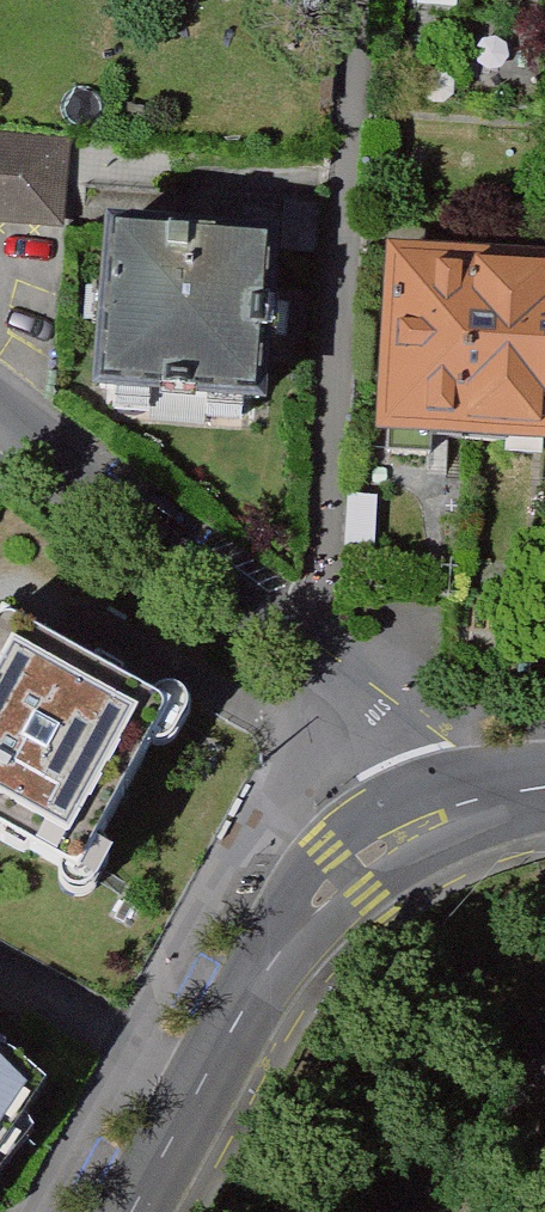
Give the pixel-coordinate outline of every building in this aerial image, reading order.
[(402,1),(544,16),(544,0),(402,0),(402,1)] [(0,140),(0,229),(66,235),(74,147),(0,140)] [(264,424),(276,248),(99,236),(87,412),(264,424)] [(451,446),(462,268),(385,264),(375,442),(451,446)] [(462,268),(451,446),(539,452),(544,355),(544,273),(462,268)] [(52,903),(140,738),(0,664),(0,760),(5,750),(42,769),(20,810),(0,799),(0,876),(52,903)] [(26,1101),(0,1077),(0,1142),(26,1101)]
